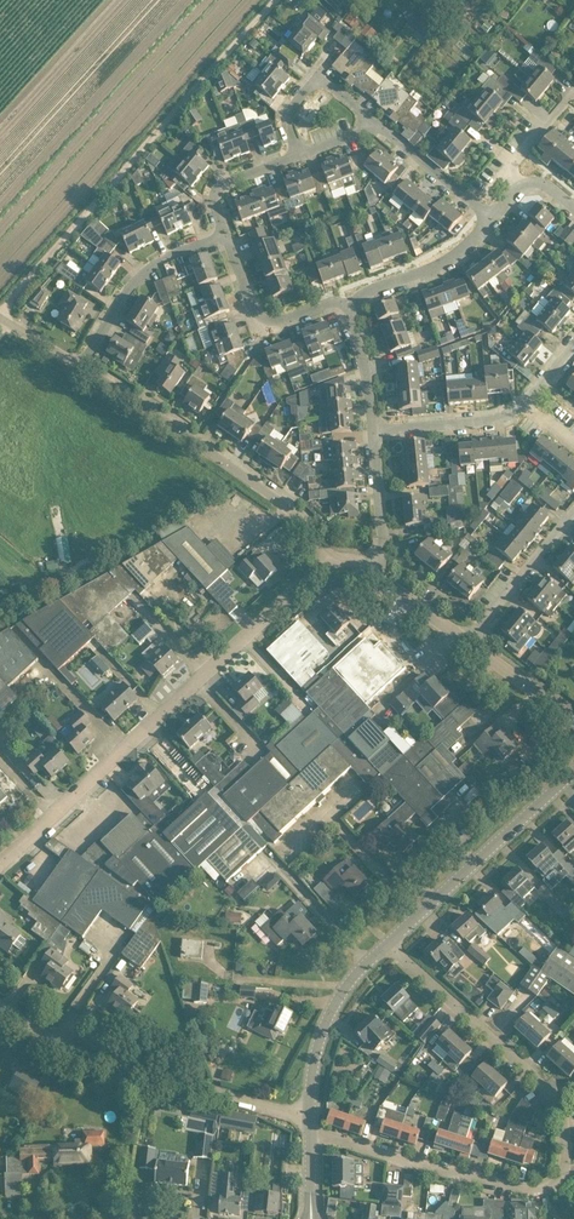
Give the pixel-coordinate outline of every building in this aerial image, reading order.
[(326,1),(337,12),(343,6),(348,11),(355,3),(352,0),(324,0),(326,1)] [(457,8),(452,14),(452,18),(464,17),(464,11),(481,10),(480,4),(494,6),(495,0),(480,0),(480,1),(462,2),(457,8)] [(452,13),(452,14),(457,8),(451,2),(444,10),(450,16),(452,13)] [(308,16),(294,33),(311,48),(320,37),(324,40),(329,34),(322,28),(318,25),(327,14),(318,7),(309,18),(308,16)] [(502,12),(500,18),(507,20),(509,14),(502,12)] [(416,34),(414,37),(424,45),(433,32),(414,17),(406,27),(416,34)] [(333,39),(340,45),(350,33),(338,24),(333,30),(338,34),(333,39)] [(368,25),(361,33),(370,41),(372,39),(373,40),(378,34),(368,25)] [(294,33),(274,57),(284,65),(289,69),(298,57),(301,59),(311,48),(294,33)] [(350,33),(340,45),(347,51),(357,39),(350,33)] [(253,39),(248,44),(255,50),(259,45),(253,39)] [(529,45),(525,50),(532,56),(536,51),(529,45)] [(371,53),(367,49),(362,54),(367,58),(371,53)] [(520,71),(545,92),(555,81),(551,77),(557,70),(543,58),(536,51),(532,56),(529,60),(539,69),(536,73),(525,64),(520,71)] [(340,78),(346,83),(365,60),(357,53),(350,62),(342,55),(332,67),(342,76),(340,78)] [(551,53),(546,59),(552,63),(557,57),(551,53)] [(262,73),(261,73),(281,90),(290,79),(280,71),(284,65),(274,57),(272,55),(267,61),(268,61),(260,71),(262,73)] [(370,56),(365,60),(373,66),(377,61),(370,56)] [(365,60),(346,83),(352,88),(354,85),(364,94),(365,92),(372,98),(380,87),(366,76),(373,67),(373,66),(365,60)] [(232,64),(226,71),(227,72),(230,75),(233,72),(236,68),(234,65),(232,64)] [(536,103),(545,92),(520,71),(515,77),(525,86),(521,91),(536,103)] [(227,73),(217,83),(218,84),(221,93),(234,88),(227,73)] [(242,85),(227,73),(234,88),(242,85)] [(272,100),(281,90),(261,73),(253,84),(250,81),(245,87),(248,90),(258,98),(262,92),(272,100)] [(491,78),(505,90),(509,94),(516,86),(503,75),(500,78),(496,75),(492,79),(491,78)] [(480,94),(476,99),(494,114),(503,103),(498,98),(505,90),(491,78),(479,93),(480,94)] [(380,87),(372,98),(378,103),(376,104),(387,113),(385,115),(391,120),(409,97),(401,90),(399,93),(392,87),(393,86),(386,80),(382,85),(380,87)] [(413,92),(409,97),(417,103),(421,99),(413,92)] [(417,103),(409,97),(391,120),(396,124),(398,122),(408,131),(409,129),(416,134),(418,131),(426,122),(419,117),(417,119),(410,113),(417,103)] [(463,107),(456,115),(469,126),(476,118),(485,125),(488,128),(492,127),(498,120),(497,117),(494,114),(476,99),(472,104),(468,101),(463,107)] [(196,110),(185,117),(192,127),(203,120),(196,110)] [(227,130),(238,158),(250,153),(245,141),(252,138),(244,114),(236,116),(239,125),(227,130)] [(449,134),(444,139),(462,153),(471,142),(462,135),(469,126),(456,115),(449,124),(456,130),(451,136),(449,134)] [(254,120),(247,123),(252,138),(260,135),(264,147),(277,143),(270,123),(257,128),(254,120)] [(225,162),(238,158),(227,130),(207,137),(209,141),(213,153),(220,150),(225,162)] [(410,142),(409,143),(414,147),(422,138),(424,136),(418,131),(416,134),(410,142)] [(539,149),(545,155),(541,160),(548,166),(552,161),(559,166),(571,151),(573,147),(568,142),(572,137),(565,131),(561,136),(554,131),(539,149)] [(465,156),(462,153),(444,139),(440,144),(443,146),(438,152),(434,149),(427,158),(441,169),(443,166),(446,169),(451,163),(452,164),(453,164),(456,167),(459,166),(465,159),(465,156)] [(182,153),(178,158),(200,177),(209,167),(199,158),(204,152),(191,142),(182,153)] [(559,166),(565,172),(562,176),(565,179),(573,168),(573,153),(571,151),(559,166)] [(354,156),(359,171),(363,170),(364,168),(375,176),(391,157),(385,153),(383,156),(378,152),(372,159),(364,152),(354,156)] [(147,161),(153,165),(157,160),(151,155),(147,161)] [(333,158),(341,181),(344,188),(345,190),(357,186),(354,187),(357,193),(364,190),(357,172),(359,171),(354,156),(348,159),(347,157),(341,159),(339,155),(333,158)] [(169,168),(164,174),(177,185),(182,179),(192,187),(200,177),(178,158),(177,157),(168,167),(169,168)] [(391,157),(375,176),(391,189),(400,177),(395,173),(398,169),(393,165),(396,162),(391,157)] [(317,174),(324,192),(325,192),(327,199),(333,197),(332,193),(344,188),(341,181),(333,158),(326,160),(328,164),(322,166),(324,171),(317,174)] [(565,179),(569,182),(572,177),(573,179),(573,168),(565,179)] [(303,195),(304,195),(316,190),(317,195),(324,192),(317,174),(311,176),(309,171),(303,173),(301,170),(295,172),(303,195)] [(138,171),(132,178),(136,187),(143,183),(138,171)] [(279,188),(285,202),(288,211),(307,204),(304,195),(303,195),(295,172),(288,175),(290,178),(284,180),(286,186),(279,188)] [(166,176),(163,179),(170,189),(175,184),(168,177),(166,176)] [(394,196),(404,205),(417,189),(407,180),(394,196)] [(259,190),(267,213),(280,208),(278,204),(285,202),(279,188),(273,191),(273,188),(267,191),(265,187),(259,190)] [(417,189),(404,205),(414,213),(427,197),(417,189)] [(248,198),(255,217),(267,213),(259,190),(252,192),(254,196),(248,198)] [(167,203),(180,230),(192,224),(186,212),(193,209),(186,194),(167,203)] [(375,196),(368,199),(371,208),(375,206),(380,200),(375,196)] [(427,197),(414,213),(424,222),(429,216),(437,205),(427,197)] [(242,222),(255,217),(248,198),(232,204),(234,210),(238,209),(242,222)] [(429,216),(439,224),(452,208),(442,200),(437,205),(429,216)] [(529,216),(532,219),(545,230),(554,219),(544,211),(546,207),(540,202),(529,216)] [(148,212),(155,227),(162,224),(168,235),(180,230),(167,203),(148,212)] [(382,213),(391,221),(395,216),(386,208),(382,213)] [(452,208),(439,224),(449,233),(462,217),(452,208)] [(133,228),(142,248),(154,242),(149,230),(155,227),(148,212),(141,215),(145,223),(133,228)] [(391,221),(396,224),(399,220),(395,216),(391,221)] [(511,229),(532,246),(539,251),(545,244),(538,239),(545,230),(532,219),(528,225),(524,222),(519,229),(514,225),(511,229)] [(97,220),(90,227),(97,233),(98,233),(98,234),(115,249),(121,242),(97,220)] [(407,221),(403,226),(408,230),(412,225),(407,221)] [(130,254),(142,248),(133,228),(121,234),(130,254)] [(249,234),(251,240),(266,235),(263,228),(249,234)] [(559,238),(565,243),(573,232),(568,228),(559,238)] [(511,246),(506,251),(518,261),(519,262),(532,246),(511,229),(508,232),(513,236),(507,243),(511,246)] [(389,232),(386,233),(396,258),(398,257),(407,253),(401,235),(392,238),(389,232)] [(565,243),(571,248),(573,244),(573,232),(565,243)] [(384,241),(376,244),(383,263),(396,258),(386,233),(382,235),(384,241)] [(98,249),(88,263),(111,279),(121,265),(109,257),(115,249),(98,234),(92,241),(96,244),(94,246),(98,249)] [(361,234),(355,236),(360,249),(363,248),(365,253),(362,254),(365,262),(368,261),(371,270),(384,265),(383,263),(376,244),(375,242),(365,246),(361,234)] [(254,247),(268,241),(266,235),(251,240),(254,247)] [(350,251),(340,255),(341,257),(348,276),(349,278),(362,273),(358,264),(361,263),(358,255),(356,256),(354,251),(356,250),(352,237),(346,240),(350,251)] [(420,249),(416,238),(410,240),(414,251),(420,249)] [(255,264),(256,268),(282,259),(275,239),(269,242),(259,245),(261,252),(257,254),(260,262),(255,264)] [(296,254),(307,250),(304,242),(293,246),(296,254)] [(488,252),(484,255),(504,282),(509,279),(504,273),(503,272),(510,267),(518,261),(506,251),(501,255),(498,252),(491,257),(488,252)] [(196,253),(182,259),(184,265),(191,262),(195,274),(213,267),(208,254),(198,258),(196,253)] [(331,254),(327,255),(336,280),(348,276),(341,257),(333,260),(331,254)] [(336,280),(327,255),(323,256),(326,263),(316,266),(323,285),(336,280)] [(484,263),(478,268),(489,283),(496,278),(497,279),(498,281),(501,285),(504,282),(484,255),(480,258),(484,263)] [(282,259),(256,268),(258,272),(263,270),(266,279),(267,279),(269,285),(289,278),(282,259)] [(526,260),(522,265),(528,269),(532,264),(526,260)] [(60,262),(53,270),(56,272),(69,281),(83,290),(88,284),(101,293),(111,279),(88,263),(79,275),(63,264),(62,264),(60,262)] [(195,274),(199,286),(200,286),(214,281),(218,280),(213,267),(195,274)] [(319,281),(315,270),(314,268),(307,271),(312,284),(319,281)] [(467,268),(463,271),(471,281),(484,298),(488,296),(482,288),(489,283),(478,268),(471,273),(467,268)] [(169,278),(176,295),(182,293),(175,275),(169,278)] [(555,289),(571,302),(572,303),(573,300),(573,278),(572,276),(562,288),(558,285),(555,289)] [(162,280),(169,298),(176,295),(169,278),(162,280)] [(269,286),(268,287),(271,295),(272,294),(275,303),(282,300),(286,299),(284,295),(294,291),(289,278),(269,285),(269,286)] [(169,299),(169,298),(162,280),(154,283),(161,301),(169,299)] [(192,288),(200,308),(207,305),(225,299),(220,286),(217,287),(214,281),(200,286),(199,286),(192,288)] [(449,284),(456,303),(470,297),(464,282),(456,285),(455,282),(449,284)] [(445,289),(437,292),(443,307),(444,312),(445,315),(459,310),(456,303),(449,284),(444,286),(445,289)] [(41,288),(28,303),(40,310),(50,294),(41,288)] [(531,297),(534,293),(528,288),(524,292),(531,297)] [(550,303),(545,309),(564,324),(567,320),(565,318),(571,312),(566,308),(571,302),(555,289),(546,300),(550,303)] [(88,304),(68,291),(60,305),(66,308),(58,321),(76,333),(87,315),(83,312),(88,304)] [(428,291),(422,293),(429,312),(431,317),(444,312),(443,307),(437,292),(429,294),(428,291)] [(415,308),(423,305),(418,292),(410,295),(415,308)] [(379,322),(383,320),(399,314),(395,301),(393,302),(391,296),(379,301),(379,303),(373,305),(379,322)] [(143,298),(135,310),(154,322),(157,317),(154,315),(159,308),(143,298)] [(207,305),(200,308),(207,327),(229,319),(226,313),(229,312),(225,299),(207,305)] [(521,317),(533,327),(537,321),(553,334),(558,327),(560,329),(564,324),(545,309),(538,318),(530,312),(529,314),(525,311),(521,317)] [(150,328),(154,322),(135,310),(127,322),(134,327),(130,333),(140,340),(146,344),(151,337),(143,332),(147,326),(150,328)] [(379,339),(381,344),(407,334),(399,314),(383,320),(386,327),(382,329),(385,337),(379,339)] [(525,334),(518,343),(536,358),(540,354),(538,352),(543,345),(534,338),(538,332),(540,333),(533,327),(521,317),(515,323),(519,326),(518,328),(525,334)] [(208,334),(213,347),(239,337),(234,324),(231,325),(229,319),(207,327),(209,333),(208,334)] [(463,320),(456,323),(461,337),(462,338),(469,336),(476,333),(474,327),(467,330),(463,320)] [(321,347),(322,346),(334,342),(335,345),(342,342),(337,329),(330,331),(327,323),(315,328),(321,347)] [(298,343),(306,362),(312,360),(325,356),(322,346),(321,347),(315,328),(302,333),(305,341),(298,343)] [(188,334),(192,345),(202,342),(198,331),(188,334)] [(407,334),(381,344),(383,348),(388,346),(391,354),(395,352),(398,359),(414,354),(421,352),(419,346),(417,346),(412,348),(407,334)] [(130,337),(126,344),(116,338),(107,353),(114,357),(113,359),(124,366),(130,357),(136,361),(140,353),(143,355),(148,347),(130,337)] [(221,344),(213,347),(218,360),(219,360),(220,365),(228,362),(230,367),(223,377),(230,382),(237,372),(244,362),(240,351),(244,350),(239,337),(221,344)] [(447,337),(438,340),(441,346),(449,343),(447,337)] [(459,343),(461,349),(470,345),(468,340),(459,343)] [(291,342),(278,347),(285,366),(285,365),(288,373),(290,379),(309,372),(307,366),(306,362),(298,343),(292,346),(291,342)] [(451,346),(453,352),(461,349),(459,343),(451,346)] [(498,344),(492,351),(514,368),(519,363),(525,367),(530,361),(533,363),(536,358),(518,343),(510,353),(498,344)] [(164,344),(158,352),(164,356),(169,348),(164,344)] [(444,355),(453,352),(451,346),(442,350),(444,355)] [(267,355),(260,358),(263,366),(268,380),(288,373),(285,365),(285,366),(278,347),(265,352),(267,355)] [(420,364),(440,357),(437,347),(417,353),(420,364)] [(260,358),(259,354),(251,365),(253,366),(253,367),(261,368),(261,367),(263,366),(260,358)] [(183,364),(176,360),(169,355),(163,364),(156,374),(163,379),(158,386),(171,395),(185,375),(179,371),(183,364)] [(194,359),(190,365),(198,369),(201,364),(194,359)] [(500,368),(500,360),(491,361),(492,368),(484,369),(485,375),(485,380),(487,393),(501,391),(501,394),(510,393),(509,382),(514,382),(513,372),(508,372),(508,367),(500,368)] [(396,375),(397,381),(419,379),(417,364),(399,366),(400,374),(396,375)] [(332,379),(335,377),(346,373),(343,367),(329,372),(332,379)] [(192,392),(187,400),(184,404),(199,414),(205,406),(207,403),(210,398),(203,393),(208,386),(193,376),(185,388),(192,392)] [(566,382),(569,385),(567,387),(573,392),(573,378),(573,379),(570,377),(566,382)] [(325,390),(318,390),(320,405),(329,404),(352,402),(351,402),(347,402),(347,395),(351,394),(350,387),(344,388),(343,378),(325,384),(325,390)] [(397,381),(398,395),(420,393),(419,385),(423,385),(422,379),(419,379),(397,381)] [(485,380),(473,382),(475,402),(487,401),(487,393),(485,380)] [(269,381),(262,389),(263,391),(265,390),(266,390),(271,388),(269,381)] [(473,382),(460,383),(462,404),(475,402),(473,382)] [(434,387),(435,392),(444,391),(443,383),(438,384),(438,387),(434,387)] [(460,383),(447,384),(449,405),(462,404),(460,383)] [(307,391),(300,393),(300,399),(301,407),(309,406),(308,396),(307,391)] [(444,399),(444,391),(435,392),(436,399),(444,399)] [(421,407),(420,393),(398,395),(398,396),(402,396),(402,403),(399,404),(400,410),(412,409),(413,416),(427,415),(426,406),(421,407)] [(296,395),(286,399),(287,405),(291,406),(297,406),(296,395)] [(227,399),(216,415),(223,420),(218,427),(230,435),(241,420),(229,412),(234,404),(227,399)] [(329,404),(330,419),(353,417),(353,416),(349,416),(348,409),(352,409),(352,402),(329,404)] [(307,413),(298,414),(298,416),(298,421),(306,421),(306,420),(307,413)] [(241,420),(230,435),(242,443),(247,436),(254,441),(256,438),(263,429),(256,424),(244,416),(243,417),(241,420)] [(354,423),(353,417),(330,419),(327,419),(321,419),(322,434),(338,433),(350,432),(349,424),(354,423)] [(260,460),(267,465),(282,443),(277,440),(275,442),(269,438),(275,429),(266,423),(263,429),(256,438),(264,444),(257,454),(260,456),(259,457),(260,460)] [(301,443),(304,442),(312,442),(311,434),(300,435),(301,443)] [(404,452),(404,458),(427,456),(426,448),(432,448),(431,438),(424,439),(424,441),(406,443),(407,452),(404,452)] [(501,439),(486,440),(488,462),(490,462),(491,467),(503,466),(502,465),(503,464),(501,441),(501,439)] [(554,447),(543,439),(530,454),(541,463),(543,461),(554,447)] [(333,440),(312,442),(313,449),(322,448),(324,462),(335,460),(353,459),(353,458),(352,451),(356,451),(355,443),(343,445),(334,446),(333,440)] [(486,440),(472,442),(473,445),(474,463),(488,462),(486,440)] [(516,440),(501,441),(503,464),(509,464),(509,465),(518,464),(517,449),(521,449),(520,442),(516,442),(516,440)] [(313,449),(312,442),(304,442),(305,450),(313,449)] [(269,462),(267,465),(275,470),(277,467),(281,470),(283,467),(290,472),(298,460),(294,457),(292,455),(292,454),(286,450),(287,447),(282,443),(269,462)] [(471,445),(459,446),(460,458),(461,467),(475,466),(474,463),(473,445),(471,445)] [(554,447),(543,461),(553,469),(565,453),(556,445),(554,447)] [(565,453),(553,469),(564,478),(573,467),(573,460),(565,453)] [(404,458),(406,473),(429,470),(427,456),(404,458)] [(335,460),(336,475),(354,473),(353,466),(358,465),(357,458),(353,458),(353,459),(335,460)] [(452,463),(446,463),(446,466),(447,468),(452,468),(457,468),(457,460),(451,460),(452,463)] [(293,474),(299,478),(307,467),(301,462),(300,464),(293,474)] [(307,467),(299,478),(305,482),(308,482),(308,478),(316,477),(315,473),(307,467)] [(561,482),(573,492),(573,467),(564,478),(561,482)] [(429,471),(429,470),(406,473),(409,473),(410,481),(407,481),(407,488),(430,485),(429,477),(439,476),(438,470),(429,471)] [(487,496),(492,501),(514,475),(508,470),(487,496)] [(336,475),(337,490),(343,489),(355,488),(355,480),(359,480),(358,472),(354,473),(336,475)] [(459,486),(456,486),(458,507),(458,508),(459,512),(466,511),(464,494),(463,486),(467,486),(465,473),(458,474),(459,486)] [(534,484),(523,475),(518,480),(530,490),(534,484)] [(308,478),(308,482),(309,485),(316,484),(316,477),(308,478)] [(523,489),(513,480),(495,502),(505,510),(510,504),(511,505),(523,489)] [(430,489),(430,498),(449,496),(448,487),(430,489)] [(343,496),(343,489),(337,490),(309,492),(310,501),(338,498),(340,515),(348,514),(349,517),(359,516),(357,499),(361,498),(361,495),(343,496)] [(547,503),(549,505),(553,499),(552,498),(544,492),(540,497),(547,503)] [(403,498),(405,512),(425,510),(424,503),(428,503),(427,496),(424,496),(403,498)] [(561,506),(553,499),(549,505),(557,511),(561,506)] [(524,516),(540,529),(549,518),(533,505),(524,516)] [(426,518),(425,510),(405,512),(406,526),(427,524),(430,524),(429,517),(426,518)] [(485,510),(477,518),(483,523),(490,514),(485,510)] [(454,515),(456,522),(462,520),(460,513),(454,515)] [(521,515),(514,523),(519,527),(518,528),(533,541),(536,538),(542,530),(540,529),(524,516),(523,516),(521,515)] [(476,531),(483,523),(477,518),(470,527),(476,531)] [(456,522),(450,524),(453,534),(459,529),(465,527),(462,520),(456,522)] [(512,524),(503,534),(505,536),(509,539),(523,550),(525,552),(529,546),(533,541),(518,528),(512,524)] [(164,543),(178,560),(187,570),(209,550),(189,528),(164,543)] [(465,538),(470,543),(474,539),(468,534),(465,538)] [(505,536),(495,548),(513,563),(523,550),(505,536)] [(60,562),(71,561),(70,537),(59,538),(60,562)] [(415,556),(426,565),(439,548),(434,544),(436,542),(430,537),(428,540),(415,556)] [(471,544),(467,549),(472,553),(476,548),(480,544),(474,539),(470,543),(471,544)] [(117,569),(140,595),(178,560),(164,543),(117,569)] [(573,567),(573,548),(572,546),(563,557),(573,567)] [(439,548),(426,565),(437,574),(450,558),(452,555),(447,551),(445,553),(439,548)] [(228,571),(209,550),(187,570),(207,591),(228,571)] [(484,559),(489,563),(498,571),(504,563),(490,552),(484,559)] [(250,558),(239,568),(249,579),(256,572),(265,582),(278,571),(277,570),(279,569),(273,562),(271,564),(265,557),(256,565),(250,558)] [(563,557),(554,569),(563,576),(570,582),(572,583),(573,581),(573,567),(563,557)] [(464,561),(447,582),(458,591),(471,575),(466,571),(470,565),(464,561)] [(110,573),(60,601),(83,625),(88,620),(95,627),(89,632),(95,638),(111,656),(130,638),(108,614),(135,590),(140,595),(117,569),(111,573),(110,573)] [(471,575),(458,591),(469,600),(482,584),(484,581),(479,577),(477,580),(471,575)] [(491,583),(496,590),(506,583),(501,576),(491,583)] [(546,578),(537,589),(553,602),(558,607),(567,596),(562,591),(546,578)] [(212,596),(229,615),(238,608),(220,589),(212,596)] [(537,589),(528,600),(537,608),(544,613),(546,614),(549,617),(554,617),(554,612),(558,607),(553,602),(537,589)] [(83,625),(60,601),(24,622),(18,627),(73,685),(77,681),(64,667),(95,638),(89,632),(83,625)] [(334,606),(321,618),(332,630),(326,635),(337,647),(347,637),(342,631),(350,623),(334,606)] [(511,621),(532,638),(533,639),(534,638),(535,638),(538,637),(540,635),(541,633),(542,631),(542,630),(541,629),(542,628),(536,623),(520,610),(511,621)] [(519,654),(532,638),(511,621),(502,632),(511,640),(507,645),(519,654)] [(299,622),(267,651),(301,689),(311,679),(307,674),(328,654),(299,622)] [(140,645),(147,639),(151,643),(158,637),(147,623),(132,636),(140,645)] [(0,637),(0,679),(8,688),(38,660),(30,651),(11,630),(0,637)] [(548,651),(555,657),(572,635),(568,631),(563,637),(561,635),(548,651)] [(317,675),(304,688),(308,693),(306,694),(319,709),(339,730),(344,735),(371,710),(366,705),(375,696),(396,677),(405,669),(381,643),(375,648),(367,639),(358,647),(321,680),(317,675)] [(157,671),(162,676),(179,662),(165,647),(165,648),(159,640),(153,645),(160,652),(150,661),(148,659),(142,665),(142,668),(148,676),(152,676),(157,671)] [(542,672),(555,657),(548,651),(547,651),(546,650),(533,665),(542,672)] [(98,657),(90,664),(96,671),(104,663),(98,657)] [(247,715),(259,705),(252,697),(262,688),(249,674),(233,689),(244,700),(238,706),(247,715)] [(402,696),(393,705),(403,715),(412,706),(411,706),(414,702),(415,703),(422,696),(434,709),(445,721),(449,717),(460,708),(457,705),(449,696),(447,693),(435,681),(432,684),(425,676),(416,684),(406,694),(407,694),(404,698),(402,696)] [(3,713),(19,699),(8,688),(0,679),(0,709),(3,713)] [(101,706),(106,712),(114,721),(137,699),(124,685),(101,706)] [(472,696),(463,704),(474,716),(483,707),(472,696)] [(484,698),(481,702),(491,710),(494,706),(484,698)] [(281,716),(291,727),(303,716),(293,705),(281,716)] [(319,709),(277,748),(285,757),(302,775),(332,747),(344,735),(339,730),(319,709)] [(371,710),(344,735),(381,776),(403,756),(404,755),(371,720),(376,716),(371,710)] [(65,740),(78,754),(94,739),(84,728),(90,723),(81,712),(69,723),(75,730),(65,740)] [(184,728),(176,735),(190,749),(212,728),(199,714),(192,721),(191,721),(183,728),(184,728)] [(52,716),(45,723),(50,729),(58,722),(56,720),(52,716)] [(435,751),(415,770),(444,800),(454,789),(441,775),(452,764),(456,760),(447,751),(458,740),(453,735),(457,731),(460,728),(449,717),(445,721),(424,740),(435,751)] [(495,727),(486,735),(475,745),(485,755),(492,747),(505,761),(519,747),(504,731),(501,734),(495,727)] [(261,812),(253,820),(264,832),(274,843),(275,843),(278,840),(281,843),(286,838),(283,836),(281,833),(315,801),(316,800),(320,804),(326,798),(323,794),(351,768),(372,790),(376,787),(385,780),(381,776),(344,735),(332,747),(302,775),(296,780),(295,780),(261,812)] [(411,736),(402,744),(407,749),(416,741),(411,736)] [(267,737),(262,742),(266,747),(272,742),(267,737)] [(403,756),(381,776),(385,780),(392,787),(407,802),(416,812),(424,820),(433,812),(437,817),(450,806),(444,800),(415,770),(435,751),(424,740),(423,738),(404,755),(403,756)] [(37,752),(25,763),(35,774),(43,767),(52,777),(68,763),(55,748),(43,759),(37,752)] [(195,766),(215,788),(214,788),(248,824),(249,824),(253,820),(261,812),(295,780),(296,780),(279,762),(271,753),(252,770),(244,761),(226,778),(220,772),(221,771),(221,765),(215,764),(214,766),(205,756),(195,766)] [(127,785),(121,790),(132,802),(142,813),(165,837),(173,829),(167,823),(170,821),(165,816),(153,803),(148,797),(164,782),(161,778),(149,765),(147,766),(145,764),(143,766),(142,765),(137,769),(138,771),(136,772),(138,775),(127,785)] [(464,765),(458,771),(464,777),(470,770),(464,765)] [(28,799),(0,769),(0,825),(28,799)] [(376,787),(376,794),(392,795),(392,787),(385,780),(376,787)] [(173,829),(165,837),(196,871),(201,866),(207,862),(248,824),(214,788),(207,795),(216,804),(208,811),(201,804),(193,812),(173,829)] [(118,792),(108,801),(113,806),(122,797),(118,792)] [(367,798),(351,812),(358,819),(373,806),(367,798)] [(382,825),(384,827),(373,838),(384,849),(392,841),(403,853),(417,840),(403,825),(416,812),(407,802),(382,825)] [(28,896),(21,906),(30,913),(32,915),(31,917),(38,922),(32,930),(49,943),(51,940),(63,923),(100,872),(103,874),(154,911),(159,905),(196,871),(165,837),(142,813),(150,822),(147,825),(152,830),(149,833),(136,818),(132,814),(102,843),(100,841),(86,853),(81,858),(54,839),(54,838),(45,846),(45,847),(63,860),(34,900),(28,896)] [(571,862),(573,859),(573,858),(571,855),(573,852),(573,830),(567,823),(553,836),(568,853),(565,856),(571,862)] [(248,824),(207,862),(219,875),(220,876),(227,883),(262,850),(263,850),(268,845),(249,824),(248,824)] [(533,852),(527,857),(528,859),(539,870),(542,873),(540,875),(546,882),(562,867),(553,858),(542,846),(534,854),(533,852)] [(553,858),(562,867),(570,876),(568,878),(573,884),(573,866),(571,862),(565,856),(560,851),(553,858)] [(344,886),(355,898),(369,885),(354,869),(356,868),(348,859),(322,884),(321,883),(313,890),(323,900),(333,891),(335,894),(344,886)] [(508,886),(502,893),(512,903),(517,908),(519,910),(527,903),(523,899),(529,893),(535,888),(528,881),(517,869),(516,870),(514,869),(509,873),(510,876),(504,882),(508,886)] [(100,872),(63,923),(72,930),(83,938),(103,911),(130,931),(136,935),(151,914),(154,911),(103,874),(100,872)] [(275,873),(268,879),(274,886),(281,880),(275,873)] [(246,900),(261,887),(255,880),(240,892),(246,900)] [(230,886),(225,891),(230,896),(235,892),(230,886)] [(546,886),(538,893),(559,915),(566,907),(546,886)] [(481,909),(476,914),(482,921),(496,934),(498,936),(515,919),(553,955),(558,948),(559,947),(525,915),(519,910),(517,908),(512,903),(506,909),(491,893),(478,905),(481,909)] [(281,910),(261,929),(277,946),(284,940),(291,934),(303,946),(316,934),(308,925),(301,918),(295,911),(287,918),(281,910)] [(226,913),(226,923),(241,923),(242,914),(226,913)] [(125,950),(122,955),(142,969),(161,943),(151,914),(136,935),(125,950)] [(0,915),(0,946),(9,952),(14,945),(20,950),(27,941),(20,936),(22,935),(6,923),(8,921),(0,915)] [(454,928),(462,937),(464,939),(465,939),(469,943),(478,935),(480,938),(486,932),(480,925),(478,926),(468,915),(461,922),(459,920),(454,925),(456,927),(454,928)] [(63,923),(51,940),(60,947),(65,941),(72,930),(63,923)] [(183,940),(181,958),(184,958),(202,960),(203,941),(185,940),(183,940)] [(429,951),(427,952),(437,963),(438,962),(448,973),(459,963),(458,962),(464,956),(455,946),(449,950),(440,940),(435,945),(433,943),(427,949),(429,951)] [(468,951),(485,966),(491,958),(474,943),(468,951)] [(524,948),(519,953),(526,959),(531,953),(524,948)] [(541,972),(551,979),(550,979),(573,996),(573,958),(568,954),(558,948),(553,955),(541,972)] [(69,962),(63,958),(52,950),(42,964),(49,969),(43,977),(61,990),(74,973),(65,967),(69,962)] [(533,967),(520,986),(537,997),(550,979),(551,979),(541,972),(533,967)] [(120,976),(113,986),(119,991),(109,1005),(127,1017),(134,1007),(139,1001),(127,993),(133,985),(120,976)] [(207,1003),(208,984),(196,983),(194,1003),(207,1003)] [(494,992),(488,1000),(501,1010),(514,994),(500,983),(494,991),(494,992)] [(256,988),(241,986),(240,997),(255,998),(256,988)] [(386,1004),(382,1008),(392,1018),(396,1014),(404,1022),(410,1016),(418,1008),(397,986),(383,1000),(386,1004)] [(546,991),(542,996),(548,1001),(552,996),(546,991)] [(480,998),(475,1003),(479,1006),(483,1001),(480,998)] [(544,1004),(535,998),(530,1006),(538,1012),(544,1004)] [(293,1015),(279,1008),(280,1006),(268,1000),(264,1009),(267,1010),(262,1021),(261,1021),(256,1032),(274,1040),(278,1031),(284,1034),(293,1015)] [(549,1014),(554,1019),(559,1014),(547,1004),(540,1013),(545,1018),(549,1014)] [(527,1015),(515,1029),(526,1039),(538,1025),(541,1022),(531,1013),(528,1016),(527,1015)] [(361,1027),(355,1033),(365,1044),(367,1042),(375,1051),(386,1040),(388,1042),(395,1036),(384,1024),(383,1026),(373,1016),(367,1022),(365,1020),(359,1026),(361,1027)] [(133,1031),(132,1031),(146,1036),(146,1035),(151,1023),(138,1018),(133,1031)] [(442,1025),(433,1018),(417,1036),(416,1036),(425,1044),(442,1025)] [(538,1025),(526,1039),(538,1049),(546,1040),(550,1035),(538,1025)] [(563,1030),(558,1036),(563,1040),(568,1035),(563,1030)] [(441,1040),(436,1046),(448,1056),(460,1042),(449,1032),(441,1040)] [(179,1033),(172,1037),(175,1042),(182,1038),(179,1033)] [(448,1056),(443,1061),(461,1077),(474,1063),(468,1057),(472,1052),(460,1042),(448,1056)] [(548,1057),(559,1067),(570,1054),(558,1044),(548,1057)] [(559,1067),(571,1077),(573,1073),(573,1058),(570,1054),(559,1067)] [(384,1055),(378,1063),(402,1079),(408,1069),(399,1063),(397,1065),(384,1055)] [(429,1066),(435,1071),(439,1066),(433,1061),(429,1066)] [(461,1077),(459,1080),(465,1085),(472,1078),(480,1085),(493,1071),(485,1064),(481,1068),(474,1063),(461,1077)] [(364,1064),(358,1074),(363,1077),(369,1067),(364,1064)] [(444,1071),(439,1066),(435,1071),(431,1075),(437,1080),(444,1071)] [(380,1067),(374,1077),(386,1084),(392,1073),(380,1067)] [(18,1070),(8,1088),(29,1100),(39,1082),(18,1070)] [(493,1071),(480,1085),(484,1088),(495,1098),(495,1099),(500,1093),(504,1089),(507,1086),(508,1085),(493,1071)] [(223,1073),(221,1079),(231,1082),(232,1075),(223,1073)] [(50,1077),(46,1086),(52,1089),(57,1081),(50,1077)] [(403,1080),(400,1086),(409,1090),(412,1085),(403,1080)] [(455,1090),(450,1096),(455,1101),(454,1102),(460,1105),(474,1092),(470,1088),(463,1096),(461,1095),(460,1096),(455,1090)] [(329,1095),(329,1103),(333,1102),(337,1092),(330,1089),(329,1095)] [(346,1103),(354,1106),(356,1099),(358,1094),(353,1092),(351,1097),(348,1096),(346,1103)] [(474,1092),(460,1105),(466,1107),(470,1103),(476,1109),(480,1104),(475,1098),(478,1095),(474,1092)] [(443,1098),(436,1119),(445,1122),(452,1102),(443,1098)] [(356,1099),(354,1106),(360,1108),(363,1101),(356,1099)] [(491,1148),(489,1155),(507,1161),(520,1120),(529,1107),(530,1105),(523,1100),(511,1117),(506,1132),(502,1143),(493,1140),(492,1144),(491,1148)] [(409,1108),(407,1115),(413,1117),(417,1104),(411,1102),(409,1108)] [(193,1111),(192,1116),(216,1121),(213,1131),(219,1132),(220,1126),(221,1122),(222,1112),(222,1110),(194,1104),(193,1111)] [(520,1120),(507,1161),(524,1166),(525,1162),(532,1164),(536,1152),(532,1151),(535,1141),(523,1137),(525,1132),(528,1123),(532,1124),(536,1111),(531,1107),(529,1107),(520,1120)] [(379,1115),(375,1126),(383,1129),(381,1135),(399,1141),(404,1126),(406,1117),(398,1115),(389,1112),(389,1111),(381,1108),(379,1115)] [(221,1122),(220,1126),(227,1127),(254,1132),(257,1118),(257,1116),(222,1110),(222,1112),(221,1122)] [(328,1125),(345,1131),(349,1117),(332,1111),(328,1125)] [(440,1131),(434,1147),(443,1151),(444,1147),(446,1148),(453,1151),(464,1116),(455,1113),(449,1134),(441,1131),(440,1131)] [(474,1119),(464,1116),(453,1151),(461,1153),(460,1156),(469,1159),(470,1156),(471,1156),(475,1142),(467,1140),(474,1119)] [(349,1117),(345,1131),(361,1136),(366,1123),(349,1117)] [(433,1119),(427,1117),(423,1127),(430,1129),(433,1119)] [(404,1126),(399,1141),(416,1146),(420,1135),(421,1132),(404,1126)] [(20,1157),(18,1157),(6,1157),(7,1174),(4,1174),(5,1196),(21,1196),(20,1174),(37,1173),(37,1161),(53,1160),(53,1165),(90,1164),(90,1145),(103,1145),(102,1132),(83,1133),(83,1140),(74,1141),(74,1145),(19,1148),(20,1157)] [(213,1136),(199,1134),(197,1157),(211,1159),(213,1136)] [(5,1136),(2,1144),(8,1147),(12,1139),(5,1136)] [(157,1161),(157,1162),(155,1162),(156,1149),(143,1147),(140,1168),(154,1170),(154,1169),(157,1169),(155,1182),(187,1186),(189,1164),(157,1161)] [(338,1161),(333,1161),(334,1187),(341,1187),(341,1199),(355,1201),(355,1187),(355,1176),(364,1176),(363,1164),(355,1164),(355,1160),(347,1160),(347,1158),(338,1158),(338,1161)] [(214,1176),(211,1198),(220,1199),(218,1214),(240,1216),(241,1211),(248,1211),(249,1192),(243,1191),(242,1199),(233,1198),(235,1178),(214,1176)] [(413,1180),(405,1179),(404,1197),(412,1197),(413,1180)] [(286,1185),(274,1184),(273,1194),(270,1194),(270,1199),(265,1198),(266,1197),(257,1196),(257,1201),(255,1213),(264,1214),(264,1212),(268,1213),(268,1214),(278,1215),(279,1211),(285,1212),(286,1206),(283,1205),(283,1191),(285,1191),(286,1185)] [(384,1185),(382,1206),(392,1207),(401,1208),(404,1187),(384,1185)] [(449,1208),(456,1210),(461,1194),(454,1192),(451,1203),(449,1208)] [(330,1198),(328,1206),(336,1207),(337,1199),(330,1198)] [(463,1218),(485,1218),(494,1218),(496,1202),(496,1199),(485,1199),(484,1208),(484,1210),(463,1210),(463,1218)] [(456,1210),(449,1208),(451,1203),(446,1202),(435,1213),(435,1216),(426,1215),(426,1218),(453,1218),(456,1210)] [(504,1215),(505,1203),(496,1202),(494,1218),(503,1218),(504,1215)] [(522,1205),(522,1204),(512,1204),(512,1216),(510,1217),(510,1218),(523,1218),(522,1205)] [(522,1205),(523,1218),(533,1218),(533,1217),(536,1217),(535,1204),(522,1205)] [(369,1206),(367,1218),(376,1218),(378,1207),(369,1206)]
